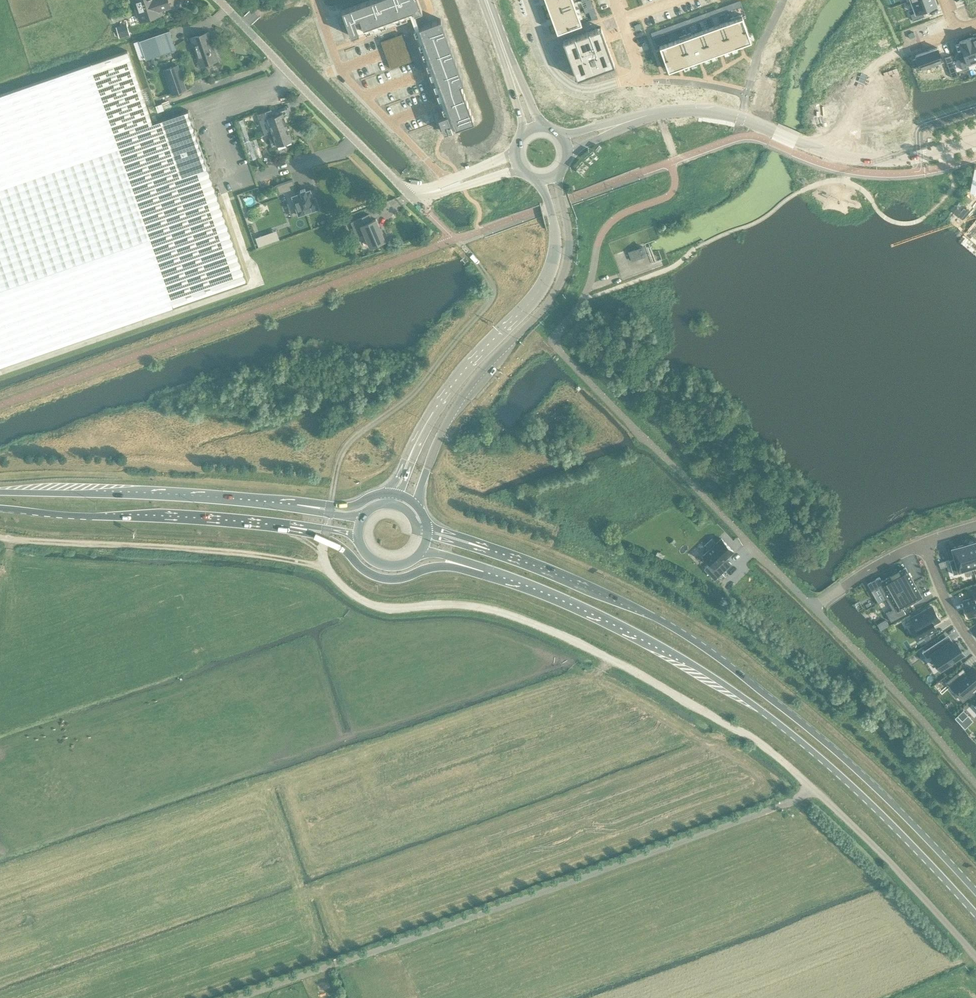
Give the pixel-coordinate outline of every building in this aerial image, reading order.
[(162,14),(161,10),(170,7),(168,0),(133,0),(140,21),(162,14)] [(342,10),(351,36),(359,33),(354,18),(359,16),(363,27),(413,9),(414,13),(422,10),(418,0),(370,0),(342,10)] [(557,31),(568,27),(581,22),(573,0),(546,0),(557,31)] [(906,1),(906,2),(911,0),(915,12),(910,13),(912,20),(924,16),(921,10),(937,4),(935,0),(910,0),(906,1)] [(680,39),(659,46),(668,70),(751,40),(741,14),(730,18),(731,20),(691,34),(690,32),(679,36),(680,39)] [(441,18),(419,26),(450,112),(447,113),(446,113),(444,114),(438,116),(441,123),(443,131),(444,131),(444,132),(474,121),(461,83),(464,82),(441,18)] [(126,24),(116,27),(119,37),(129,34),(126,24)] [(564,40),(563,40),(577,78),(615,64),(601,27),(564,40)] [(169,30),(140,40),(146,58),(175,47),(169,30)] [(207,32),(191,38),(200,65),(217,59),(207,32)] [(959,59),(963,70),(969,68),(968,65),(975,62),(975,50),(971,37),(959,41),(964,57),(959,59)] [(916,58),(912,59),(916,69),(920,68),(926,66),(927,68),(937,64),(936,62),(942,60),(937,47),(915,55),(916,58)] [(247,281),(208,167),(209,167),(195,129),(195,128),(192,129),(190,121),(192,120),(191,119),(189,119),(186,112),(189,111),(188,110),(152,122),(128,50),(0,94),(0,366),(247,281)] [(950,54),(944,57),(948,68),(954,65),(950,54)] [(177,65),(164,70),(172,93),(185,88),(177,65)] [(954,65),(948,68),(952,77),(958,75),(954,65)] [(162,103),(156,105),(158,111),(164,109),(162,103)] [(262,123),(266,133),(272,131),(287,126),(282,113),(273,116),(271,109),(265,111),(258,114),(261,123),(262,123)] [(243,119),(237,121),(244,141),(250,139),(243,119)] [(290,140),(291,140),(287,126),(272,131),(274,136),(270,138),(273,146),(286,142),(286,143),(291,141),(290,140)] [(250,159),(256,157),(250,139),(244,141),(250,159)] [(293,179),(276,185),(279,193),(285,191),(286,196),(285,196),(289,207),(296,204),(299,214),(309,210),(310,212),(317,210),(317,208),(319,207),(315,196),(313,197),(310,189),(306,190),(305,188),(300,190),(300,191),(296,192),(295,188),(295,187),(293,179)] [(369,214),(351,222),(357,236),(365,233),(370,246),(385,239),(376,219),(372,220),(369,214)] [(276,230),(256,237),(259,246),(279,238),(276,230)] [(638,258),(646,255),(642,246),(635,249),(628,251),(631,261),(638,258)] [(710,549),(703,555),(710,563),(704,568),(715,579),(731,563),(728,560),(726,557),(733,551),(729,547),(721,538),(716,543),(712,538),(706,543),(705,544),(710,549)] [(966,543),(972,566),(975,565),(975,540),(966,543)] [(955,558),(949,560),(953,574),(960,572),(959,570),(972,566),(966,543),(952,547),(955,558)] [(879,576),(867,583),(871,590),(879,586),(886,598),(914,583),(905,567),(899,570),(898,569),(890,574),(891,575),(881,580),(879,576)] [(914,583),(886,598),(892,609),(886,613),(891,621),(905,613),(902,608),(907,605),(914,601),(922,597),(914,583)] [(963,600),(968,616),(975,613),(975,588),(972,589),(974,596),(963,600)] [(915,624),(910,627),(917,640),(936,629),(933,623),(939,620),(932,606),(911,617),(915,624)] [(945,636),(922,651),(926,658),(931,655),(940,668),(948,662),(949,664),(959,657),(958,656),(963,652),(956,641),(953,643),(950,640),(948,641),(945,636)] [(952,681),(958,687),(957,688),(958,690),(959,689),(964,695),(970,689),(973,692),(975,690),(975,671),(973,667),(967,672),(963,667),(956,673),(959,676),(952,681)] [(963,709),(957,715),(962,720),(968,714),(963,709)]
